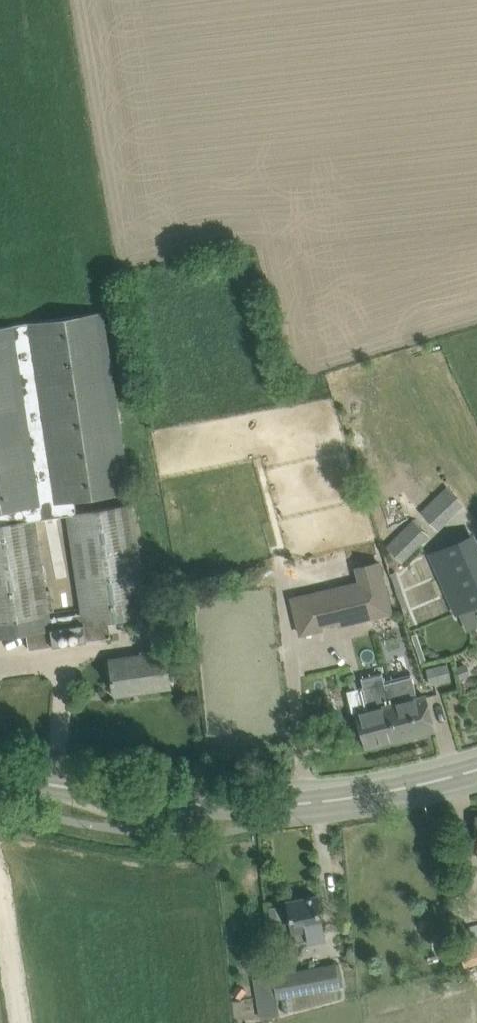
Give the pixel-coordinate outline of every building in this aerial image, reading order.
[(104,312),(0,327),(0,637),(26,633),(29,649),(111,637),(108,621),(149,615),(132,503),(77,512),(75,500),(132,492),(104,312)] [(438,529),(464,504),(447,486),(421,511),(438,529)] [(386,545),(403,562),(429,536),(413,519),(386,545)] [(456,613),(476,604),(476,549),(471,535),(429,554),(456,613)] [(354,566),(358,581),(365,618),(370,617),(394,612),(381,560),(358,565),(354,566)] [(365,618),(358,581),(312,592),(290,597),(299,636),(324,630),(323,627),(365,618)] [(162,649),(155,650),(155,648),(140,650),(141,656),(110,661),(113,679),(111,679),(112,684),(114,683),(115,694),(133,691),(133,688),(168,682),(169,686),(170,685),(165,651),(182,648),(177,609),(157,612),(162,649)] [(446,663),(427,668),(431,683),(450,678),(446,663)] [(389,700),(384,681),(382,673),(361,678),(363,686),(362,687),(368,710),(357,713),(366,745),(399,737),(391,700),(389,700)] [(410,674),(384,681),(389,700),(391,700),(399,737),(434,728),(424,696),(417,698),(410,674)] [(288,901),(291,920),(293,931),(295,931),(297,942),(324,937),(317,896),(288,901)] [(466,967),(476,964),(476,926),(455,933),(466,967)] [(336,966),(274,978),(277,999),(282,998),(284,1012),(294,1010),(291,996),(340,987),(336,966)]
